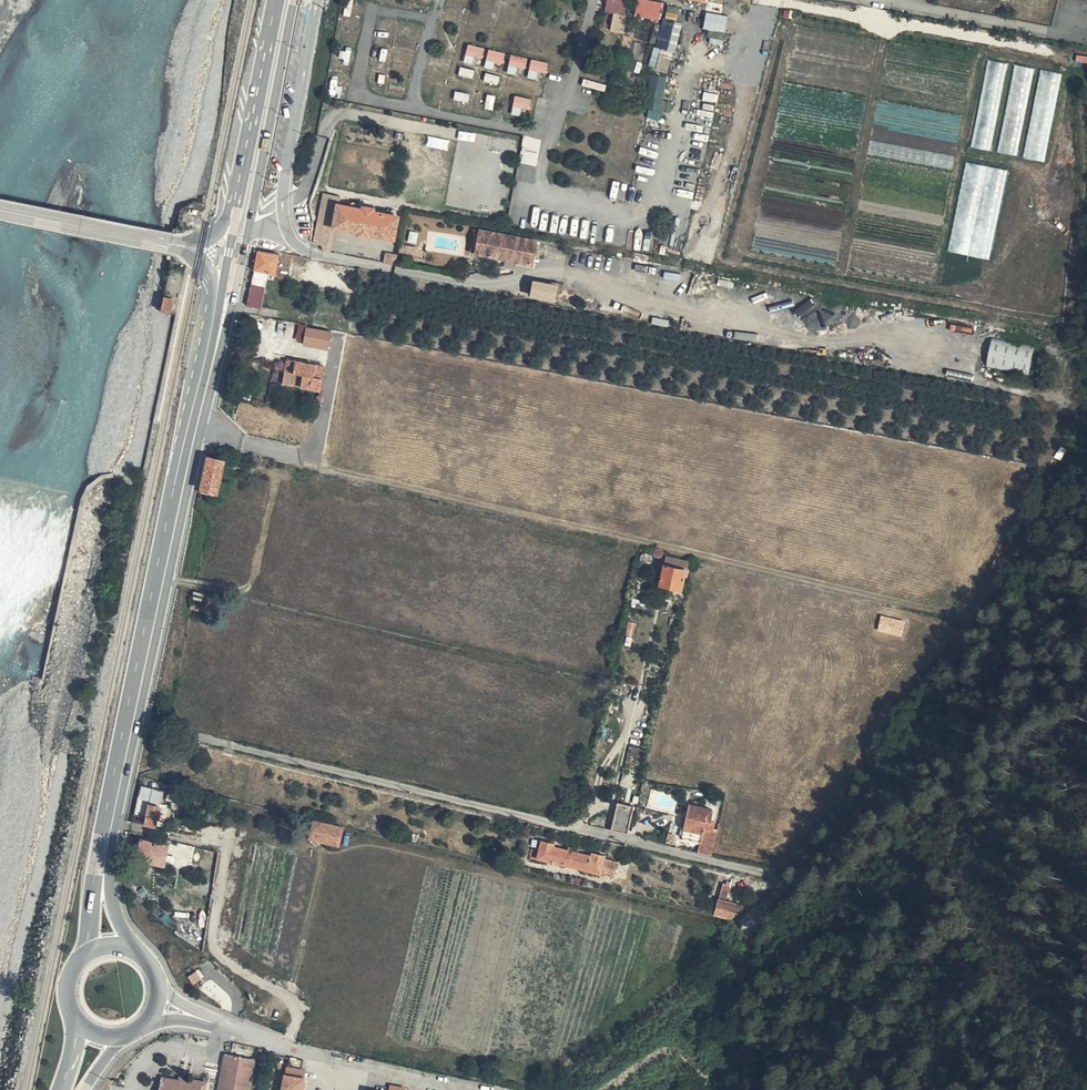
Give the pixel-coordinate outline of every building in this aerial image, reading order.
[(664,4),(650,0),(638,0),(634,15),(658,23),(664,4)] [(667,5),(664,18),(676,21),(679,8),(667,5)] [(725,32),(727,15),(705,12),(703,29),(725,32)] [(611,32),(625,32),(625,14),(611,14),(611,32)] [(662,18),(655,48),(675,53),(682,23),(662,18)] [(467,45),(465,56),(482,58),(484,47),(467,45)] [(502,67),(505,52),(487,49),(485,64),(502,67)] [(508,65),(525,68),(527,58),(510,54),(508,65)] [(535,79),(536,72),(546,73),(548,62),(529,59),(527,78),(535,79)] [(987,63),(987,76),(1005,76),(1005,62),(987,63)] [(999,152),(1017,155),(1031,68),(1013,65),(999,152)] [(1023,158),(1044,162),(1061,73),(1040,69),(1023,158)] [(643,118),(661,120),(666,76),(649,74),(643,118)] [(973,148),(991,150),(994,113),(977,112),(973,148)] [(523,136),(518,163),(536,166),(541,139),(523,136)] [(1001,199),(1006,171),(967,164),(965,174),(975,176),(974,185),(987,187),(985,196),(1001,199)] [(323,197),(317,226),(333,230),(352,233),(351,237),(362,239),(363,235),(388,239),(393,215),(367,210),(367,208),(355,206),(355,208),(340,205),(340,200),(323,197)] [(958,205),(950,252),(988,259),(994,225),(971,221),(971,216),(970,216),(971,208),(958,205)] [(317,226),(314,246),(323,248),(325,254),(328,255),(333,230),(317,226)] [(477,254),(481,231),(476,230),(471,253),(477,254)] [(481,231),(477,254),(545,266),(549,243),(481,231)] [(641,250),(648,251),(652,232),(645,231),(641,250)] [(572,253),(597,257),(598,251),(573,247),(572,253)] [(415,251),(400,248),(397,261),(413,264),(415,251)] [(283,256),(262,252),(260,254),(257,271),(258,273),(271,276),(280,277),(280,275),(282,275),(283,269),(281,266),(283,256)] [(383,266),(395,268),(396,258),(385,256),(383,266)] [(258,273),(255,287),(269,289),(271,276),(258,273)] [(563,283),(545,280),(545,286),(538,285),(536,299),(561,303),(563,283)] [(766,293),(750,297),(752,303),(768,299),(766,293)] [(159,311),(170,313),(173,298),(162,296),(159,311)] [(828,306),(816,312),(811,300),(796,307),(809,333),(834,321),(828,306)] [(652,317),(651,323),(667,327),(669,320),(652,317)] [(294,340),(301,341),(305,326),(298,324),(294,340)] [(335,333),(312,329),(309,346),(330,350),(335,333)] [(734,332),(734,340),(757,341),(757,333),(734,332)] [(986,366),(1029,373),(1033,346),(990,339),(986,366)] [(305,379),(303,388),(323,392),(327,369),(292,361),(290,375),(305,379)] [(288,385),(303,388),(305,379),(290,375),(288,385)] [(205,488),(222,492),(229,458),(211,455),(205,488)] [(678,544),(657,539),(654,551),(651,565),(670,569),(673,562),(678,544)] [(194,611),(210,615),(213,604),(197,601),(194,611)] [(880,617),(878,632),(902,635),(904,620),(880,617)] [(159,790),(143,787),(138,786),(132,814),(137,816),(148,818),(147,825),(159,828),(168,793),(159,790)] [(617,802),(612,821),(610,828),(626,832),(632,806),(617,802)] [(710,816),(690,812),(685,834),(703,838),(702,849),(710,851),(715,825),(709,824),(709,821),(710,816)] [(344,831),(319,825),(315,843),(340,850),(344,831)] [(148,865),(170,869),(174,847),(145,839),(142,851),(150,854),(148,865)] [(554,842),(541,839),(536,859),(579,870),(613,879),(617,862),(603,858),(604,855),(589,851),(587,854),(564,848),(553,846),(554,842)] [(142,851),(139,863),(148,865),(150,854),(142,851)] [(731,885),(724,883),(720,900),(727,902),(731,885)] [(734,919),(750,907),(727,902),(720,900),(717,915),(734,919)] [(251,1087),(256,1060),(230,1054),(228,1063),(225,1077),(222,1089),(251,1089),(251,1087)] [(305,1061),(293,1059),(291,1065),(303,1068),(305,1061)] [(285,1089),(305,1089),(309,1071),(290,1067),(285,1089)] [(164,1076),(161,1089),(203,1089),(203,1085),(189,1082),(164,1076)]
